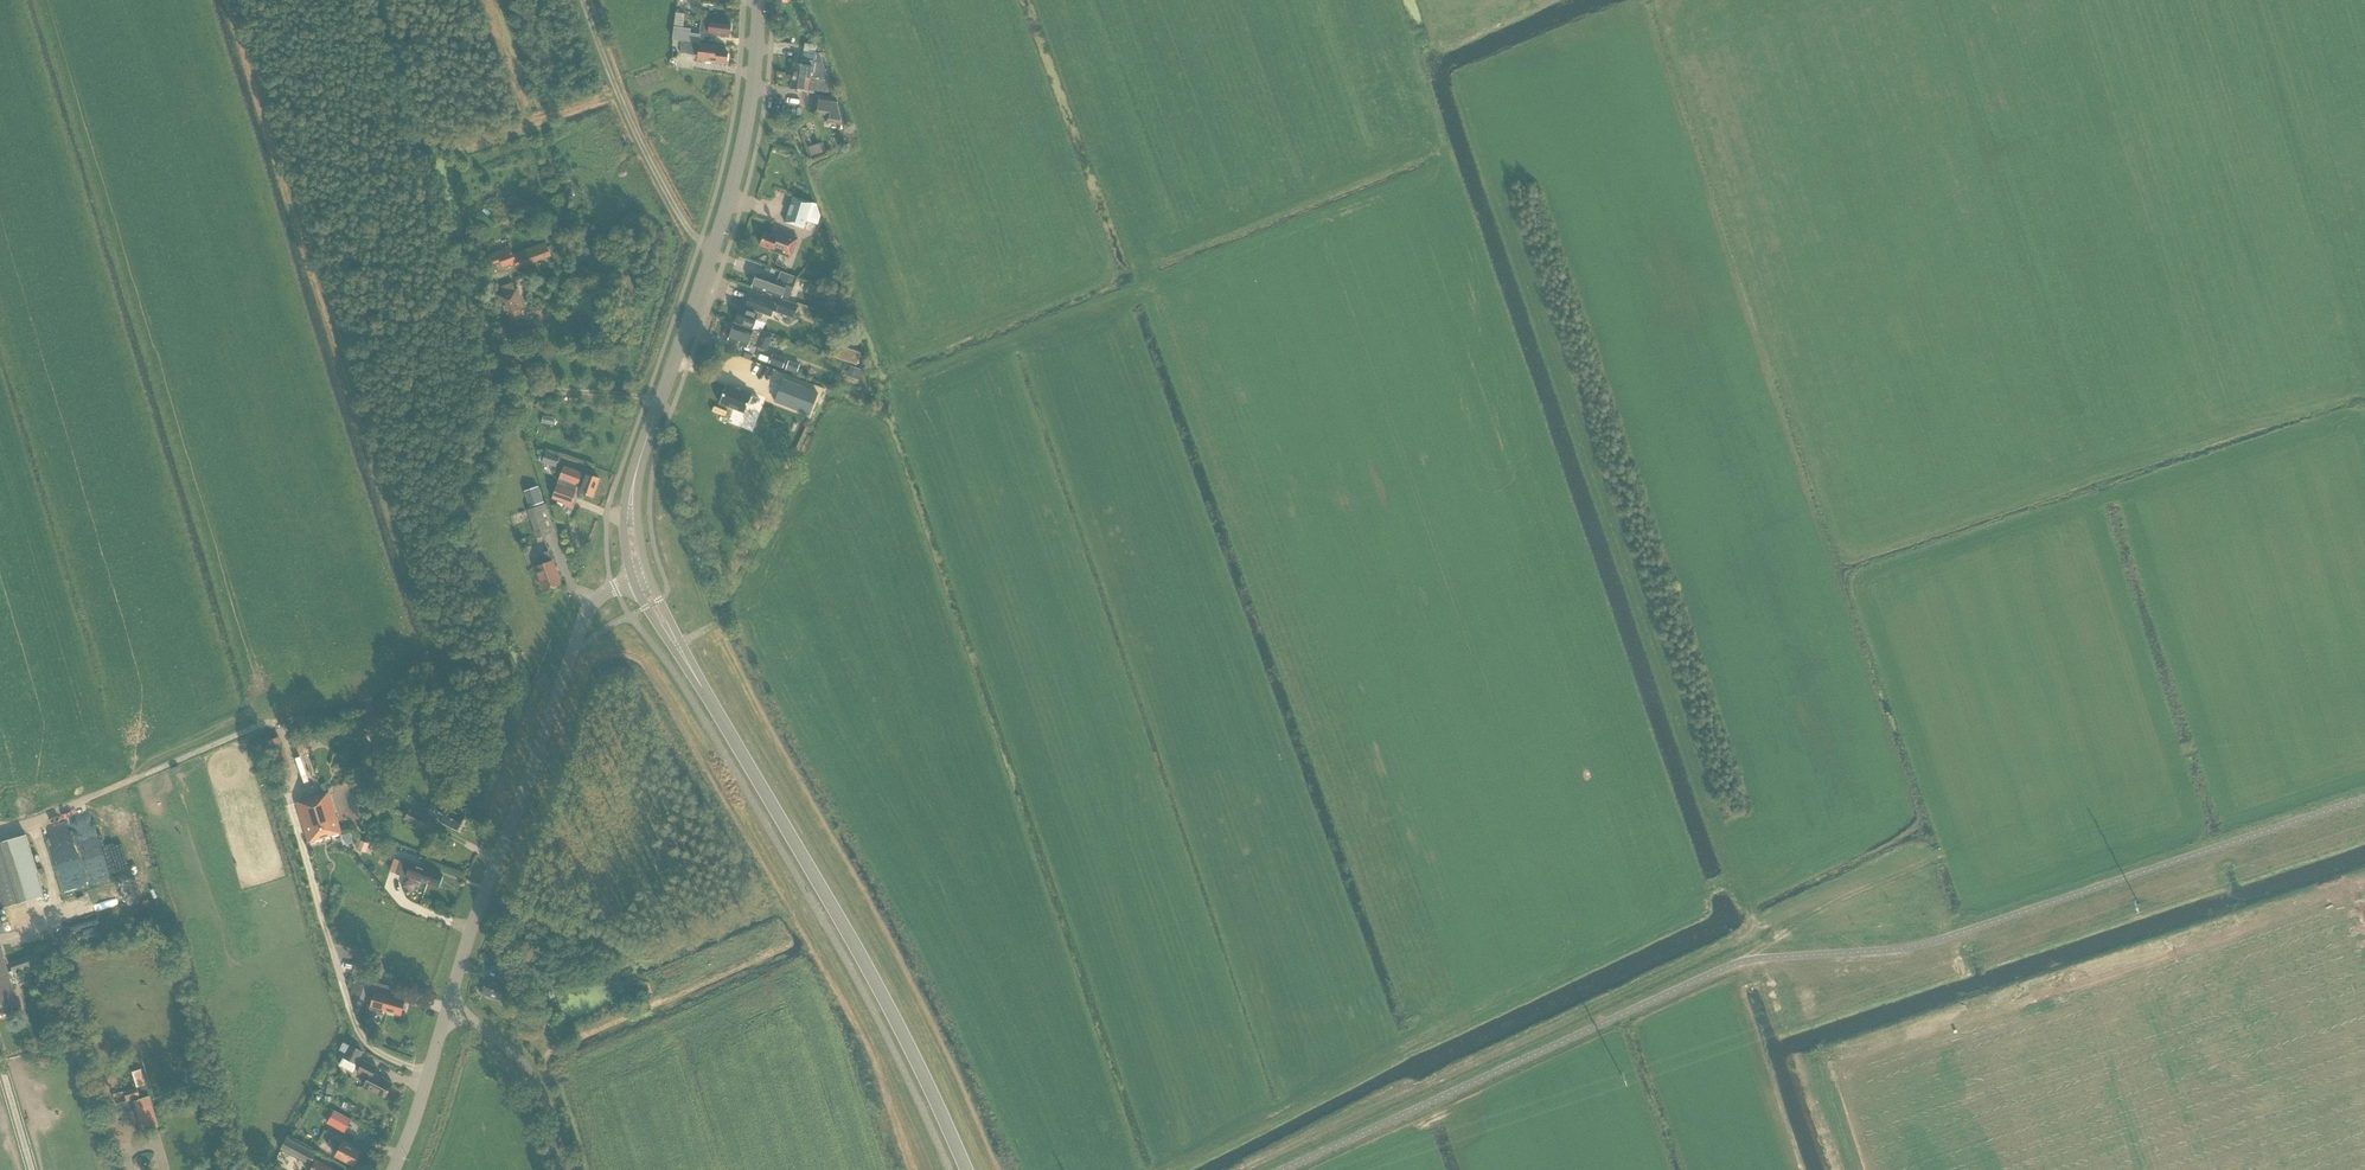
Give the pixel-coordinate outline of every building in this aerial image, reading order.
[(730,35),(731,23),(710,21),(710,19),(702,18),(700,31),(708,32),(708,33),(730,35)] [(674,26),(672,39),(673,39),(681,40),(700,43),(700,42),(701,34),(691,33),(691,28),(674,26)] [(681,47),(680,52),(698,55),(699,52),(706,53),(705,60),(726,63),(728,51),(715,49),(716,44),(700,42),(700,43),(681,40),(681,47)] [(805,41),(802,59),(803,59),(802,64),(795,63),(793,75),(823,80),(828,80),(827,73),(823,62),(816,61),(817,52),(813,52),(814,43),(805,41)] [(809,91),(816,92),(830,94),(828,80),(823,80),(793,75),(791,88),(809,91)] [(816,94),(813,113),(827,115),(830,96),(816,94)] [(810,147),(813,156),(824,153),(821,144),(810,147)] [(812,202),(793,196),(785,222),(804,228),(812,202)] [(790,257),(798,237),(775,229),(772,236),(764,233),(760,245),(771,248),(770,250),(790,257)] [(510,246),(485,255),(488,263),(500,258),(503,266),(519,260),(521,266),(551,255),(546,241),(513,253),(510,246)] [(756,275),(752,286),(781,297),(786,284),(793,286),(797,277),(781,271),(777,283),(756,275)] [(831,274),(827,286),(833,288),(837,276),(831,274)] [(497,294),(503,314),(508,313),(511,321),(522,317),(520,308),(524,307),(517,288),(515,288),(513,282),(501,286),(503,292),(497,294)] [(771,315),(775,304),(768,301),(749,294),(745,306),(754,310),(764,313),(771,315)] [(792,317),(797,303),(778,297),(774,311),(792,317)] [(761,320),(764,313),(754,310),(753,313),(740,308),(735,322),(752,328),(755,320),(761,320)] [(757,346),(767,349),(771,336),(754,329),(752,333),(733,327),(729,339),(748,346),(750,341),(757,344),(757,346)] [(848,349),(836,345),(832,357),(845,361),(848,349)] [(783,367),(786,358),(773,353),(769,362),(783,367)] [(798,374),(802,365),(791,360),(787,370),(798,374)] [(846,376),(859,381),(863,370),(850,365),(846,376)] [(784,379),(775,401),(809,415),(818,392),(784,379)] [(759,398),(726,385),(719,403),(744,413),(749,401),(756,404),(759,398)] [(544,451),(541,462),(556,467),(559,456),(544,451)] [(582,472),(564,466),(553,498),(570,504),(578,484),(582,486),(580,492),(593,496),(600,478),(587,473),(586,475),(581,473),(582,472)] [(530,506),(544,501),(539,485),(524,490),(530,506)] [(540,536),(555,531),(546,501),(531,506),(540,536)] [(543,589),(560,583),(553,560),(552,560),(549,550),(541,553),(544,563),(535,566),(543,589)] [(179,766),(172,769),(174,774),(181,771),(179,766)] [(444,797),(448,790),(440,785),(436,792),(444,797)] [(329,791),(305,798),(305,799),(296,802),(308,842),(341,832),(329,791)] [(462,821),(465,816),(461,814),(461,813),(448,806),(437,801),(434,808),(444,813),(441,820),(458,829),(459,827),(460,827),(463,823),(462,821)] [(428,820),(410,810),(406,818),(424,828),(428,820)] [(39,897),(43,895),(25,834),(21,835),(0,841),(0,896),(2,904),(0,904),(0,908),(39,897)] [(362,840),(358,850),(366,853),(370,844),(362,840)] [(401,860),(397,874),(405,877),(406,876),(410,863),(401,860)] [(406,876),(405,877),(420,882),(420,881),(427,883),(428,882),(438,886),(443,874),(425,868),(425,866),(411,861),(410,863),(406,876)] [(86,869),(60,877),(64,894),(91,887),(86,869)] [(9,976),(1,947),(0,948),(0,1014),(18,1008),(13,991),(14,991),(9,976)] [(37,955),(11,964),(14,973),(41,964),(37,955)] [(356,964),(353,972),(366,976),(369,968),(356,964)] [(514,985),(516,978),(517,975),(507,970),(506,974),(505,974),(503,980),(514,985)] [(512,1000),(516,991),(510,988),(504,986),(505,984),(497,981),(497,982),(487,978),(484,984),(483,984),(481,989),(482,990),(481,992),(499,999),(500,995),(506,998),(512,1000)] [(363,1001),(367,990),(368,985),(354,980),(350,992),(357,995),(356,999),(363,1001)] [(371,990),(375,992),(370,1008),(382,1011),(383,1009),(401,1014),(405,1000),(387,995),(390,986),(373,981),(371,990)] [(356,1064),(363,1051),(351,1045),(344,1058),(356,1064)] [(377,1066),(364,1059),(358,1072),(368,1077),(364,1086),(385,1097),(393,1082),(374,1073),(377,1066)] [(137,1086),(146,1084),(141,1068),(132,1071),(137,1086),(113,1094),(116,1104),(140,1096),(137,1086)] [(334,1094),(336,1084),(330,1083),(328,1093),(334,1094)] [(158,1125),(150,1096),(130,1102),(138,1131),(158,1125)] [(335,1110),(328,1123),(345,1132),(351,1119),(335,1110)] [(338,1149),(335,1155),(354,1165),(354,1163),(356,1163),(358,1158),(358,1157),(361,1151),(349,1145),(349,1144),(343,1141),(342,1141),(332,1136),(328,1144),(338,1149)] [(287,1137),(280,1150),(310,1165),(317,1152),(288,1137),(287,1137)]
